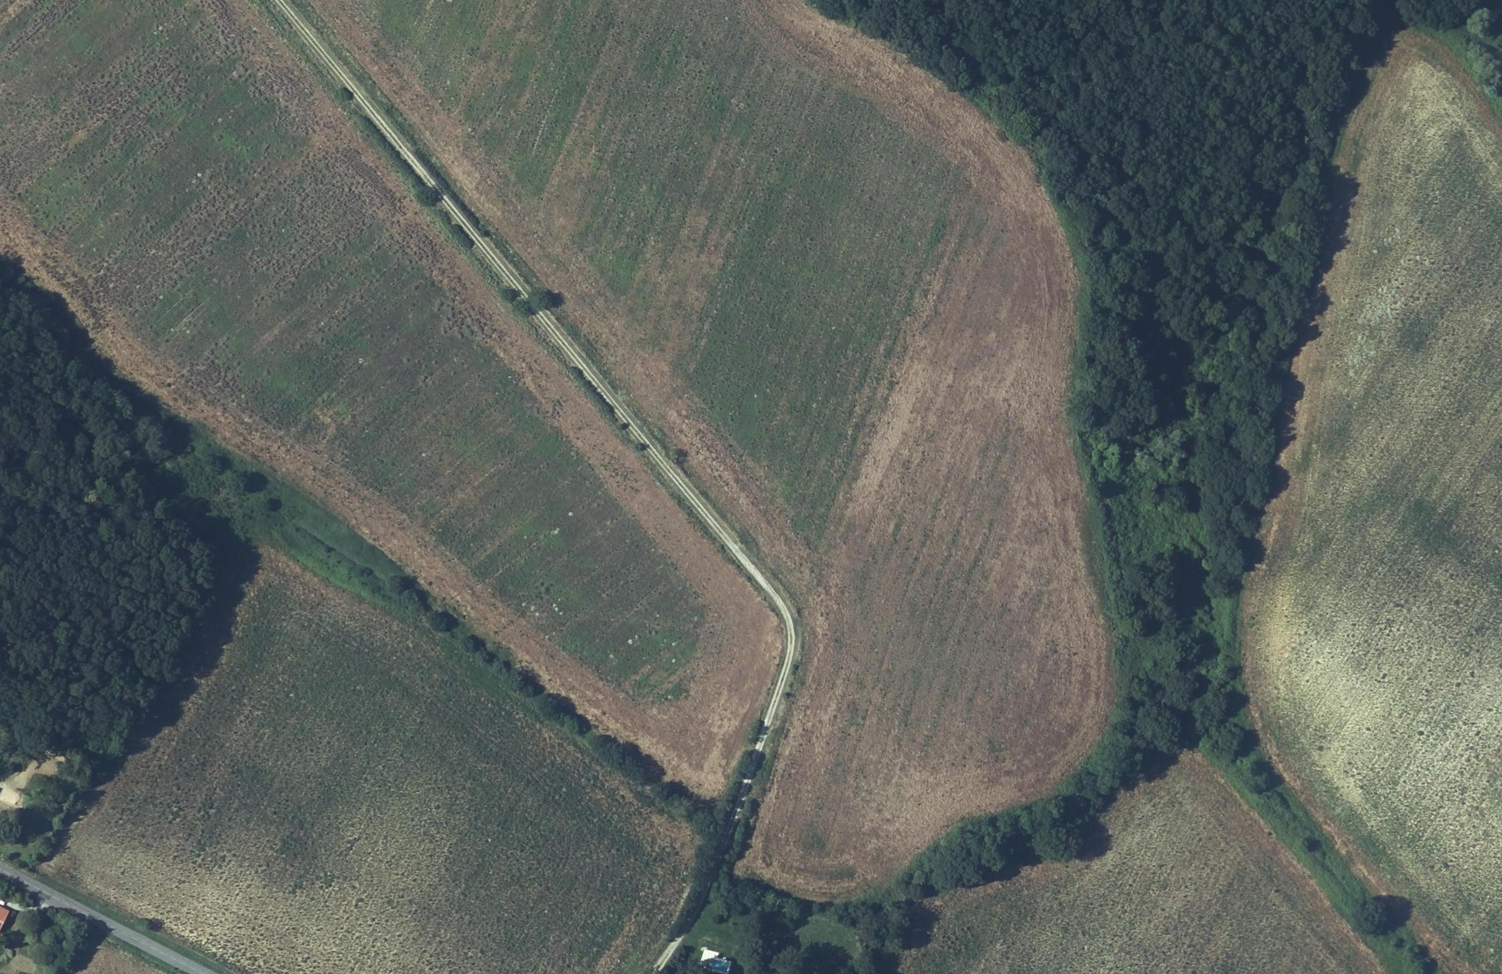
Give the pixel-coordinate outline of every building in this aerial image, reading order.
[(9,911),(0,907),(0,929),(9,911)] [(703,953),(699,968),(723,973),(729,973),(732,960),(703,953)]
